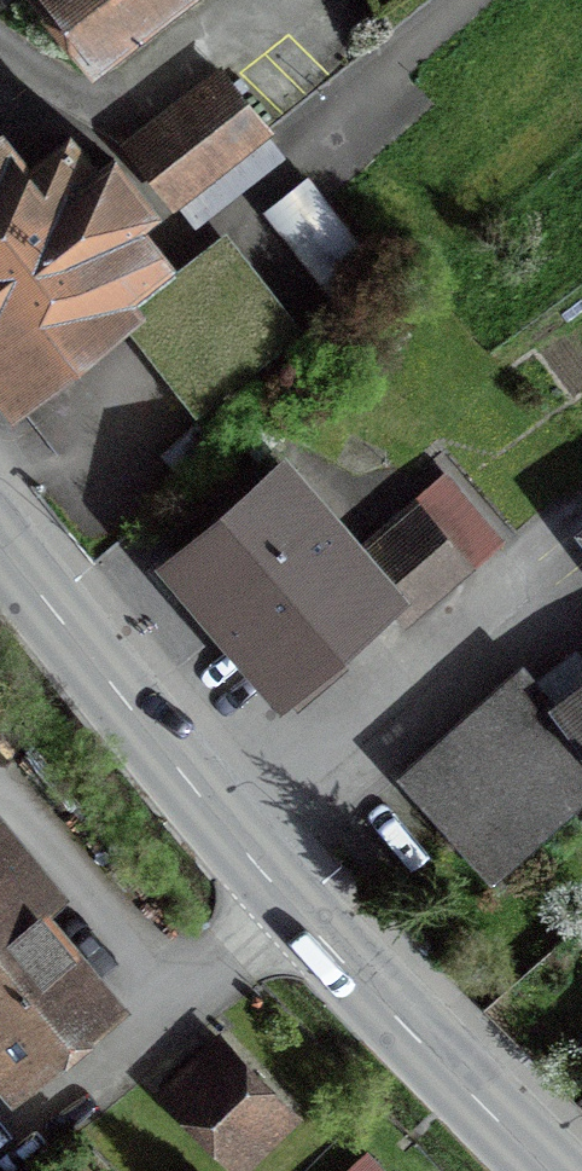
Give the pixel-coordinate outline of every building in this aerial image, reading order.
[(91,67),(177,0),(40,0),(91,67)] [(166,204),(261,129),(223,82),(128,156),(166,204)] [(0,153),(0,391),(12,406),(148,300),(137,285),(162,266),(130,226),(148,212),(110,164),(93,178),(66,143),(20,179),(0,153)] [(258,216),(328,305),(374,269),(304,180),(258,216)] [(353,564),(276,474),(159,574),(161,576),(168,571),(180,584),(175,589),(216,639),(227,630),(280,695),(383,606),(402,627),(465,572),(414,512),(353,564)] [(551,712),(530,686),(472,738),(460,725),(401,777),(487,873),(581,788),(581,687),(551,712)] [(4,1093),(106,1009),(0,880),(0,1088),(4,1093)] [(234,1170),(238,1170),(278,1132),(224,1072),(179,1115),(234,1170)] [(370,1155),(354,1170),(385,1170),(370,1155)]
